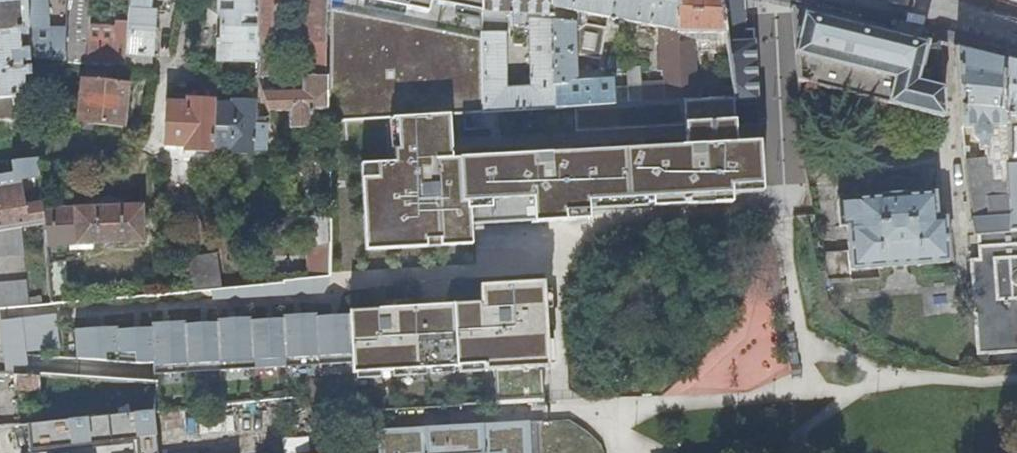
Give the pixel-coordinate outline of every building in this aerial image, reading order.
[(13,96),(33,94),(32,88),(24,88),(23,75),(32,74),(31,66),(21,67),(21,60),(30,60),(29,48),(20,48),(19,35),(28,34),(27,22),(26,0),(0,0),(0,97),(13,96)] [(27,22),(41,21),(40,0),(26,0),(27,22)] [(68,61),(127,68),(128,53),(129,21),(118,21),(116,42),(88,41),(90,2),(96,2),(96,0),(71,0),(68,61)] [(129,21),(128,53),(155,55),(157,9),(152,9),(152,0),(130,0),(129,21)] [(258,0),(219,0),(219,13),(223,13),(222,38),(218,38),(218,58),(256,59),(258,0)] [(256,59),(255,75),(280,75),(281,0),(258,0),(256,59)] [(302,43),(302,76),(296,76),(296,91),(262,91),(269,110),(288,110),(288,127),(311,127),(311,110),(327,110),(326,36),(327,0),(304,0),(302,43)] [(330,121),(390,118),(483,113),(482,0),(331,0),(330,121)] [(552,21),(552,8),(552,0),(482,0),(483,113),(544,109),(553,108),(553,86),(552,21)] [(552,8),(580,13),(608,18),(612,0),(552,0),(552,8)] [(608,18),(661,27),(666,28),(665,41),(660,40),(658,55),(659,71),(664,71),(664,81),(642,84),(640,68),(628,68),(630,95),(620,95),(622,105),(683,101),(682,89),(679,47),(679,39),(678,33),(676,0),(612,0),(608,18)] [(678,33),(688,33),(688,38),(696,38),(696,33),(710,33),(711,53),(728,52),(720,0),(676,0),(678,33)] [(728,52),(736,100),(758,99),(753,38),(745,38),(744,0),(720,0),(728,52)] [(799,11),(793,6),(798,80),(943,119),(938,43),(932,45),(926,45),(926,43),(913,40),(805,12),(804,13),(799,11)] [(580,13),(552,8),(552,21),(574,22),(575,55),(600,60),(606,28),(586,25),(587,20),(580,19),(580,13)] [(563,85),(564,108),(622,105),(620,95),(613,96),(612,81),(575,82),(575,55),(574,22),(552,21),(553,86),(563,85)] [(679,47),(682,89),(698,88),(694,53),(689,46),(679,47)] [(995,57),(957,48),(965,166),(971,216),(1009,211),(1006,161),(1001,79),(1004,59),(995,57)] [(128,53),(127,68),(154,70),(155,55),(128,53)] [(1004,59),(1001,79),(1006,161),(1016,161),(1016,63),(1004,59)] [(106,81),(107,74),(86,72),(86,79),(82,79),(78,122),(126,126),(129,83),(106,81)] [(0,97),(0,117),(13,117),(13,96),(0,97)] [(213,146),(214,102),(215,98),(187,97),(187,101),(166,101),(164,143),(185,145),(184,149),(212,150),(212,146),(213,146)] [(232,103),(214,102),(213,146),(231,147),(230,151),(253,153),(253,149),(266,150),(267,123),(263,122),(263,117),(255,117),(255,100),(233,99),(232,103)] [(483,113),(390,118),(391,161),(361,164),(368,249),(480,244),(479,224),(555,224),(603,221),(603,209),(746,203),(744,193),(777,191),(774,140),(741,142),(736,100),(683,101),(622,105),(564,108),(553,108),(544,109),(483,113)] [(22,226),(44,222),(43,208),(42,192),(40,174),(39,157),(0,162),(0,229),(22,226)] [(1009,211),(1009,227),(1016,226),(1016,161),(1006,161),(1009,211)] [(40,174),(42,192),(70,189),(68,172),(50,173),(40,174)] [(820,253),(823,270),(826,283),(852,281),(851,269),(880,267),(919,264),(949,262),(945,217),(936,217),(935,192),(836,199),(838,228),(846,227),(847,251),(820,253)] [(43,208),(44,222),(46,246),(144,241),(142,203),(43,208)] [(971,216),(975,233),(978,233),(980,260),(971,260),(972,276),(976,356),(1016,352),(1016,226),(1009,227),(1009,211),(971,216)] [(328,243),(328,213),(306,215),(315,242),(316,246),(328,243)] [(0,229),(0,257),(25,253),(22,226),(0,229)] [(328,275),(328,243),(316,246),(315,242),(305,242),(306,278),(328,276),(328,275)] [(188,289),(220,286),(216,256),(181,259),(188,289)] [(48,261),(51,303),(70,301),(66,260),(48,261)] [(919,264),(880,267),(881,285),(920,282),(919,264)] [(431,291),(466,291),(465,267),(431,267),(431,291)] [(30,305),(26,279),(0,283),(0,308),(30,305)] [(560,373),(557,284),(488,286),(490,304),(351,311),(352,362),(352,387),(493,378),(495,401),(547,398),(545,373),(560,373)] [(351,311),(76,330),(77,358),(152,365),(155,372),(352,362),(351,311)] [(41,389),(39,376),(10,374),(12,386),(41,389)] [(312,413),(311,412),(309,398),(156,411),(40,421),(43,450),(139,441),(140,452),(321,452),(312,413)] [(21,423),(19,414),(0,416),(0,425),(21,423)] [(529,420),(377,429),(378,452),(531,452),(529,420)]
